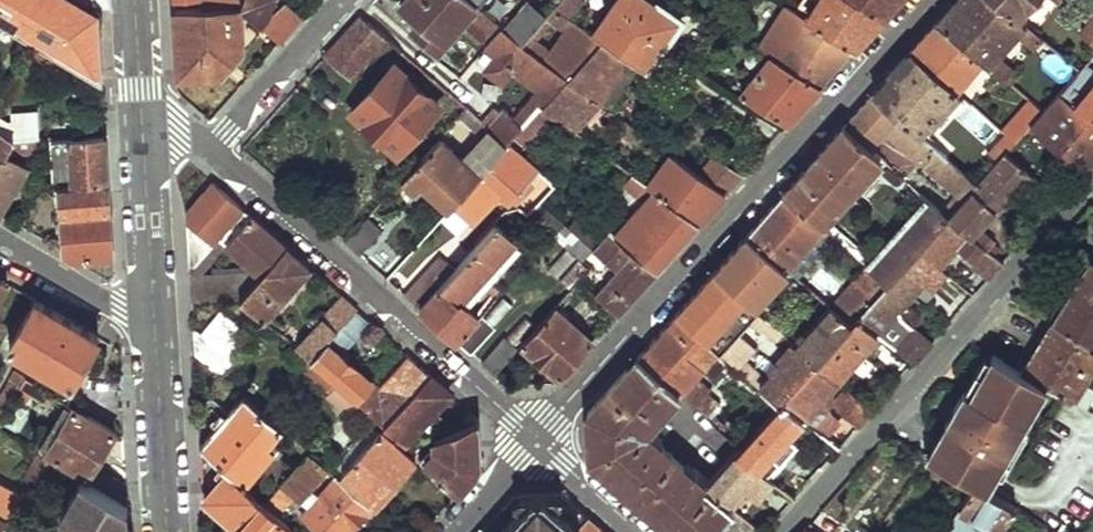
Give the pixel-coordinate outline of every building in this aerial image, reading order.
[(101,85),(98,45),(96,15),(73,0),(0,0),(0,22),(101,85)] [(242,1),(269,10),(272,0),(242,0),(242,1)] [(396,11),(416,27),(414,31),(440,52),(472,10),(478,3),(475,1),(473,0),(405,0),(396,11)] [(589,31),(627,56),(636,62),(666,16),(642,0),(611,0),(589,31)] [(796,12),(856,49),(871,32),(883,17),(856,0),(803,0),(796,12)] [(883,17),(899,0),(856,0),(883,17)] [(937,20),(983,59),(1008,80),(1015,70),(998,54),(1017,34),(1035,49),(1044,39),(1017,16),(999,0),(955,0),(937,20)] [(1017,16),(1032,0),(999,0),(1017,16)] [(300,15),(281,1),(272,11),(290,25),(300,15)] [(470,29),(490,43),(504,25),(478,3),(472,10),(480,17),(470,29)] [(546,16),(530,3),(509,28),(525,41),(531,34),(543,20),(546,16)] [(792,43),(782,63),(822,87),(839,68),(856,49),(796,12),(786,6),(781,15),(803,29),(795,44),(792,43)] [(174,28),(179,78),(219,76),(263,24),(259,22),(240,7),(172,8),(174,28)] [(555,7),(549,13),(554,18),(559,10),(555,7)] [(531,34),(525,41),(570,78),(600,98),(627,56),(589,31),(559,10),(554,18),(552,21),(565,30),(552,50),(540,40),(531,34)] [(272,11),(259,22),(263,24),(279,38),(290,25),(272,11)] [(362,14),(328,52),(354,76),(381,44),(387,36),(362,14)] [(1085,28),(1091,33),(1092,35),(1092,19),(1085,28)] [(543,20),(531,34),(540,40),(551,25),(543,20)] [(911,49),(957,88),(983,59),(937,20),(924,35),(911,49)] [(490,43),(488,45),(500,54),(489,69),(505,82),(516,69),(542,90),(544,88),(554,94),(570,78),(525,41),(509,28),(504,25),(490,43)] [(387,36),(381,44),(387,50),(394,43),(387,36)] [(873,92),(918,134),(957,88),(911,49),(892,70),(873,92)] [(403,50),(396,59),(411,71),(414,67),(430,82),(435,77),(403,50)] [(774,58),(741,95),(787,126),(805,105),(822,87),(782,63),(774,58)] [(393,65),(352,113),(397,154),(438,105),(393,65)] [(554,94),(544,106),(554,113),(577,131),(603,102),(600,98),(570,78),(554,94)] [(1074,104),(1092,121),(1092,85),(1074,104)] [(517,116),(528,124),(544,106),(554,94),(544,88),(542,90),(517,116)] [(842,126),(870,150),(884,134),(923,161),(925,158),(961,191),(943,213),(949,218),(951,215),(978,186),(918,134),(873,92),(857,109),(842,126)] [(1084,171),(1092,162),(1092,121),(1074,104),(1062,92),(1045,111),(1033,124),(1084,171)] [(1030,99),(1003,129),(1017,141),(1033,124),(1045,111),(1030,99)] [(495,105),(483,120),(492,126),(510,142),(519,132),(528,124),(517,116),(503,105),(500,108),(495,105)] [(528,124),(519,132),(529,141),(554,113),(544,106),(528,124)] [(641,115),(634,124),(646,133),(652,137),(657,127),(641,115)] [(9,148),(17,134),(10,131),(10,129),(0,122),(0,162),(9,148)] [(439,138),(401,179),(417,193),(428,182),(454,206),(480,177),(510,142),(492,126),(462,160),(439,138)] [(786,190),(823,223),(881,159),(870,150),(842,126),(816,156),(786,190)] [(613,139),(604,150),(633,172),(648,183),(657,172),(613,139)] [(51,142),(53,186),(108,183),(106,161),(105,147),(86,147),(85,154),(78,154),(78,147),(71,148),(70,141),(51,142)] [(510,142),(480,177),(510,204),(535,173),(539,167),(510,142)] [(8,197),(12,199),(22,180),(18,177),(26,164),(11,154),(14,151),(9,148),(0,162),(0,209),(8,197)] [(951,215),(1004,263),(1013,253),(982,227),(994,213),(998,216),(1033,175),(1007,152),(978,186),(951,215)] [(714,156),(701,173),(727,193),(743,176),(714,156)] [(657,189),(700,223),(714,208),(727,193),(701,173),(682,159),(657,189)] [(543,181),(521,208),(529,216),(532,213),(543,202),(558,183),(539,167),(535,173),(543,181)] [(1038,180),(1060,199),(1072,186),(1049,168),(1038,180)] [(615,236),(657,272),(679,246),(700,223),(657,189),(648,183),(633,172),(624,183),(644,201),(615,236)] [(188,212),(191,269),(200,268),(199,252),(211,241),(215,244),(222,236),(245,209),(214,182),(188,212)] [(61,233),(61,251),(108,279),(114,274),(110,224),(108,183),(53,186),(56,233),(61,233)] [(787,267),(790,271),(795,265),(790,260),(817,229),(824,234),(829,228),(823,223),(786,190),(766,212),(748,233),(787,267)] [(543,202),(532,213),(555,233),(565,223),(543,202)] [(930,202),(873,267),(891,283),(903,270),(949,218),(943,213),(930,202)] [(245,209),(222,236),(229,242),(251,214),(245,209)] [(251,214),(229,242),(263,273),(287,246),(251,214)] [(924,286),(959,313),(974,296),(945,266),(963,243),(972,252),(966,259),(990,279),(1004,263),(951,215),(949,218),(903,270),(924,286)] [(369,217),(345,242),(360,255),(382,228),(369,217)] [(438,325),(458,343),(479,319),(460,302),(514,239),(495,223),(446,278),(419,308),(438,325)] [(565,223),(555,233),(586,259),(595,248),(585,240),(565,223)] [(833,224),(829,228),(855,251),(859,246),(833,224)] [(600,242),(595,248),(640,290),(657,272),(615,236),(609,231),(600,242)] [(731,251),(714,271),(757,308),(776,325),(780,328),(785,323),(758,300),(787,267),(748,233),(731,251)] [(585,240),(595,248),(600,242),(590,234),(585,240)] [(241,299),(265,320),(310,266),(287,246),(263,273),(261,275),(241,299)] [(1051,319),(1092,345),(1092,261),(1089,259),(1051,319)] [(431,264),(404,295),(419,308),(446,278),(431,264)] [(853,327),(859,319),(891,283),(873,267),(835,310),(853,327)] [(859,319),(873,331),(887,314),(893,320),(924,286),(903,270),(891,283),(859,319)] [(695,291),(677,312),(718,348),(748,374),(753,366),(743,358),(753,346),(737,331),(757,308),(714,271),(695,291)] [(193,301),(241,299),(261,275),(192,278),(193,301)] [(796,276),(790,284),(808,301),(815,293),(796,276)] [(344,296),(323,321),(337,332),(341,328),(359,308),(344,296)] [(34,299),(8,344),(70,382),(82,360),(88,364),(103,341),(69,320),(34,299)] [(611,308),(619,314),(622,310),(616,304),(611,308)] [(557,307),(524,347),(560,380),(577,361),(593,343),(557,307)] [(798,344),(801,347),(819,362),(853,327),(835,310),(831,307),(798,344)] [(195,326),(196,354),(222,376),(234,359),(230,355),(247,334),(221,312),(203,333),(195,326)] [(658,334),(638,356),(680,393),(708,416),(718,401),(674,364),(684,351),(703,366),(718,348),(677,312),(658,334)] [(458,343),(471,355),(495,327),(482,316),(479,319),(458,343)] [(819,362),(838,379),(878,335),(873,331),(859,319),(853,327),(819,362)] [(1024,368),(1047,382),(1092,406),(1092,381),(1084,375),(1092,360),(1092,345),(1051,319),(1024,368)] [(292,325),(283,336),(304,354),(311,361),(320,350),(292,325)] [(776,325),(771,331),(782,341),(787,334),(780,328),(776,325)] [(320,350),(311,361),(339,385),(360,403),(384,425),(433,374),(408,352),(377,385),(365,376),(359,382),(334,360),(341,351),(353,338),(341,328),(337,332),(320,350)] [(505,336),(482,364),(497,379),(521,350),(505,336)] [(895,337),(890,345),(914,365),(920,358),(895,337)] [(801,347),(764,388),(783,405),(785,402),(819,362),(801,347)] [(341,351),(334,360),(359,382),(365,376),(366,374),(341,351)] [(951,426),(933,459),(977,485),(984,489),(1047,382),(1024,368),(994,352),(971,391),(965,389),(946,423),(951,426)] [(304,354),(296,363),(332,392),(339,385),(311,361),(304,354)] [(588,412),(590,460),(658,519),(673,531),(714,531),(735,509),(734,508),(707,485),(711,481),(694,468),(691,470),(650,436),(653,432),(650,428),(680,393),(638,356),(616,380),(588,412)] [(785,402),(804,419),(826,437),(838,423),(829,414),(827,404),(832,398),(831,386),(838,379),(819,362),(785,402)] [(0,387),(0,418),(22,376),(10,368),(0,387)] [(384,425),(404,442),(413,450),(421,439),(427,438),(456,425),(436,407),(452,390),(433,374),(384,425)] [(7,432),(15,417),(11,414),(21,397),(26,399),(31,391),(44,398),(48,392),(22,376),(0,418),(0,428),(7,432)] [(332,392),(328,397),(343,409),(347,405),(353,411),(360,403),(339,385),(332,392)] [(850,389),(837,405),(860,426),(874,410),(861,399),(852,391),(850,389)] [(245,397),(202,448),(222,467),(242,485),(271,453),(276,458),(282,450),(273,442),(283,430),(245,397)] [(739,452),(768,476),(800,443),(790,435),(804,419),(785,402),(783,405),(739,452)] [(70,405),(46,449),(85,472),(112,429),(70,405)] [(435,446),(426,461),(459,490),(481,463),(480,415),(456,425),(431,436),(435,446)] [(384,425),(341,473),(376,506),(415,461),(399,447),(404,442),(384,425)] [(298,431),(292,438),(307,451),(310,454),(316,446),(298,431)] [(413,450),(426,461),(435,446),(431,436),(427,438),(421,439),(413,450)] [(37,451),(23,479),(41,489),(57,464),(37,451)] [(307,451),(262,502),(276,514),(281,509),(293,494),(300,498),(326,467),(310,454),(307,451)] [(707,485),(734,508),(750,489),(758,496),(772,480),(768,476),(739,452),(711,481),(707,485)] [(205,498),(245,531),(287,531),(291,528),(276,514),(262,502),(242,485),(222,467),(217,472),(223,477),(205,498)] [(127,506),(126,482),(103,468),(94,482),(121,499),(119,501),(127,506)] [(301,514),(320,531),(347,531),(352,527),(349,523),(359,512),(365,515),(371,508),(338,477),(301,514)] [(81,478),(61,514),(92,531),(125,531),(129,526),(127,506),(119,501),(121,499),(94,482),(88,479),(86,482),(81,478)] [(945,531),(946,531),(1000,531),(1017,508),(984,489),(977,485),(945,531)] [(17,494),(5,487),(0,488),(0,522),(17,494)] [(589,517),(580,509),(568,521),(560,514),(571,501),(563,493),(514,496),(482,531),(576,531),(589,517)] [(571,501),(560,514),(568,521),(580,509),(571,501)] [(276,514),(291,528),(296,531),(300,531),(303,529),(281,509),(276,514)] [(576,531),(606,531),(589,517),(576,531)]
